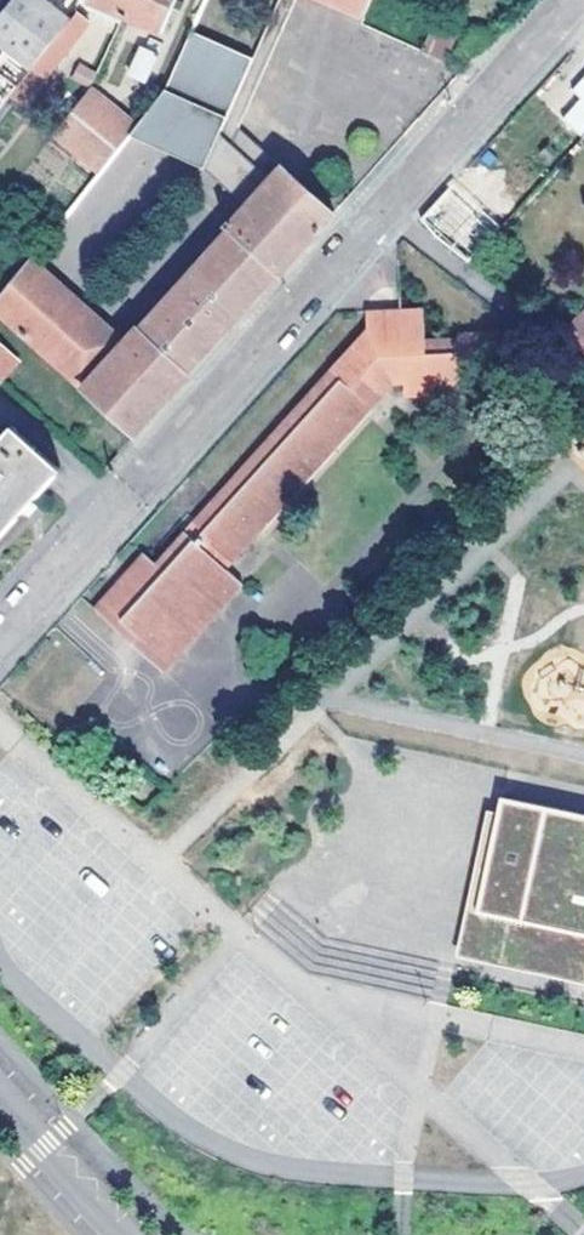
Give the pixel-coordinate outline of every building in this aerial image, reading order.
[(45,0),(16,0),(0,20),(0,41),(33,66),(70,20),(45,0)] [(91,1),(99,5),(98,9),(122,21),(125,16),(161,32),(176,0),(91,0),(91,1)] [(300,0),(284,0),(260,51),(218,139),(232,145),(239,130),(300,0)] [(363,18),(371,0),(323,0),(363,18)] [(91,22),(79,12),(34,68),(47,78),(56,67),(91,22)] [(443,61),(458,29),(429,16),(415,48),(443,61)] [(260,51),(195,19),(162,94),(151,107),(218,139),(260,51)] [(575,64),(583,54),(583,39),(568,57),(575,64)] [(146,82),(160,55),(145,48),(132,76),(146,82)] [(18,88),(0,74),(0,111),(18,88)] [(134,122),(92,86),(81,101),(66,120),(56,134),(98,168),(134,122)] [(66,120),(81,101),(67,90),(52,109),(66,120)] [(204,171),(218,139),(151,107),(129,135),(204,171)] [(282,168),(239,130),(232,145),(224,167),(258,198),(248,210),(229,231),(231,234),(143,331),(140,331),(127,345),(32,259),(0,299),(0,314),(138,437),(190,380),(187,377),(278,276),(281,277),(336,216),(333,214),(282,168)] [(204,171),(248,210),(258,198),(224,167),(232,145),(218,139),(204,171)] [(465,222),(444,245),(467,263),(485,241),(465,222)] [(89,609),(158,674),(237,587),(221,570),(389,385),(403,385),(403,399),(460,397),(458,342),(426,342),(423,311),(401,310),(401,322),(368,322),(149,565),(138,555),(89,609)] [(401,322),(401,310),(367,311),(368,322),(401,322)] [(2,382),(19,362),(0,345),(0,380),(2,382)] [(62,471),(15,428),(0,445),(0,539),(13,525),(62,471)] [(506,798),(502,813),(480,910),(510,917),(506,932),(503,946),(583,964),(583,815),(506,798)] [(510,917),(480,910),(502,813),(492,811),(460,952),(583,980),(583,964),(503,946),(506,932),(510,917)]
